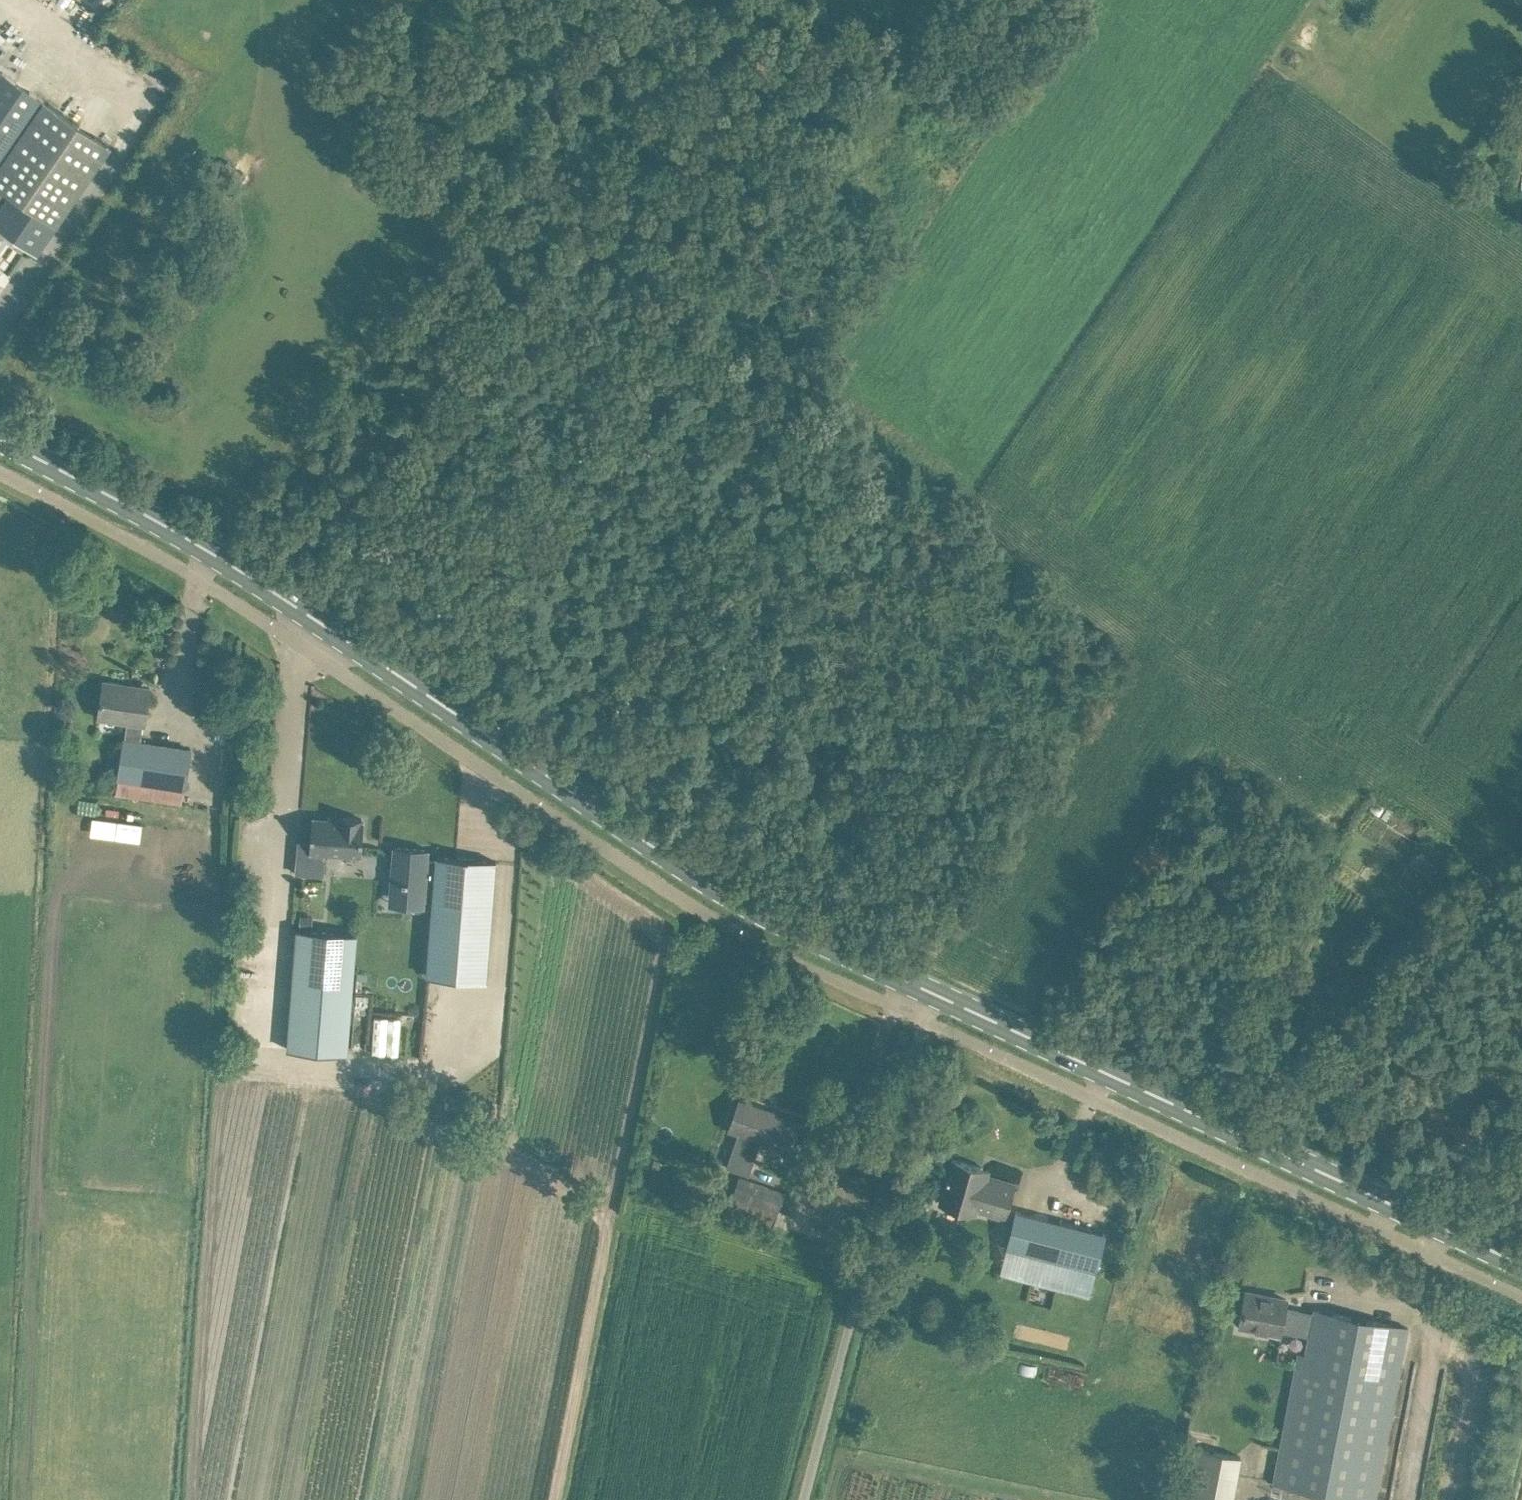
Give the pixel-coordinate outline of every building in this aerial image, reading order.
[(110,145),(65,114),(0,69),(0,186),(10,192),(0,206),(0,236),(8,241),(7,243),(10,245),(11,243),(33,259),(44,242),(110,145)] [(191,748),(183,747),(141,741),(143,723),(144,723),(150,687),(103,680),(98,717),(126,721),(123,739),(115,792),(184,802),(191,748)] [(1394,810),(1386,822),(1411,838),(1419,826),(1394,810)] [(323,874),(324,859),(322,856),(322,851),(361,854),(364,822),(361,822),(361,818),(340,816),(340,820),(312,818),(310,842),(298,841),(296,872),(323,874)] [(487,979),(496,859),(436,854),(436,859),(427,858),(428,848),(394,845),(393,856),(391,879),(407,880),(406,897),(433,899),(427,974),(487,979)] [(301,916),(300,928),(311,929),(312,916),(301,916)] [(297,929),(286,1049),(347,1054),(357,934),(297,929)] [(788,1149),(797,1122),(798,1119),(740,1099),(729,1129),(738,1132),(726,1166),(749,1174),(754,1159),(749,1158),(756,1138),(788,1149)] [(1015,1182),(987,1174),(989,1168),(952,1158),(940,1198),(1004,1217),(1015,1182)] [(833,1173),(813,1242),(836,1249),(856,1179),(833,1173)] [(727,1210),(772,1225),(784,1191),(739,1175),(727,1210)] [(1006,1248),(1095,1271),(1105,1232),(1016,1209),(1006,1248)] [(1298,1353),(1273,1482),(1367,1499),(1375,1499),(1408,1327),(1314,1309),(1314,1311),(1285,1306),(1286,1298),(1245,1290),(1239,1324),(1280,1332),(1280,1330),(1309,1335),(1305,1354),(1298,1353)] [(1185,1445),(1182,1463),(1236,1473),(1239,1456),(1185,1445)]
